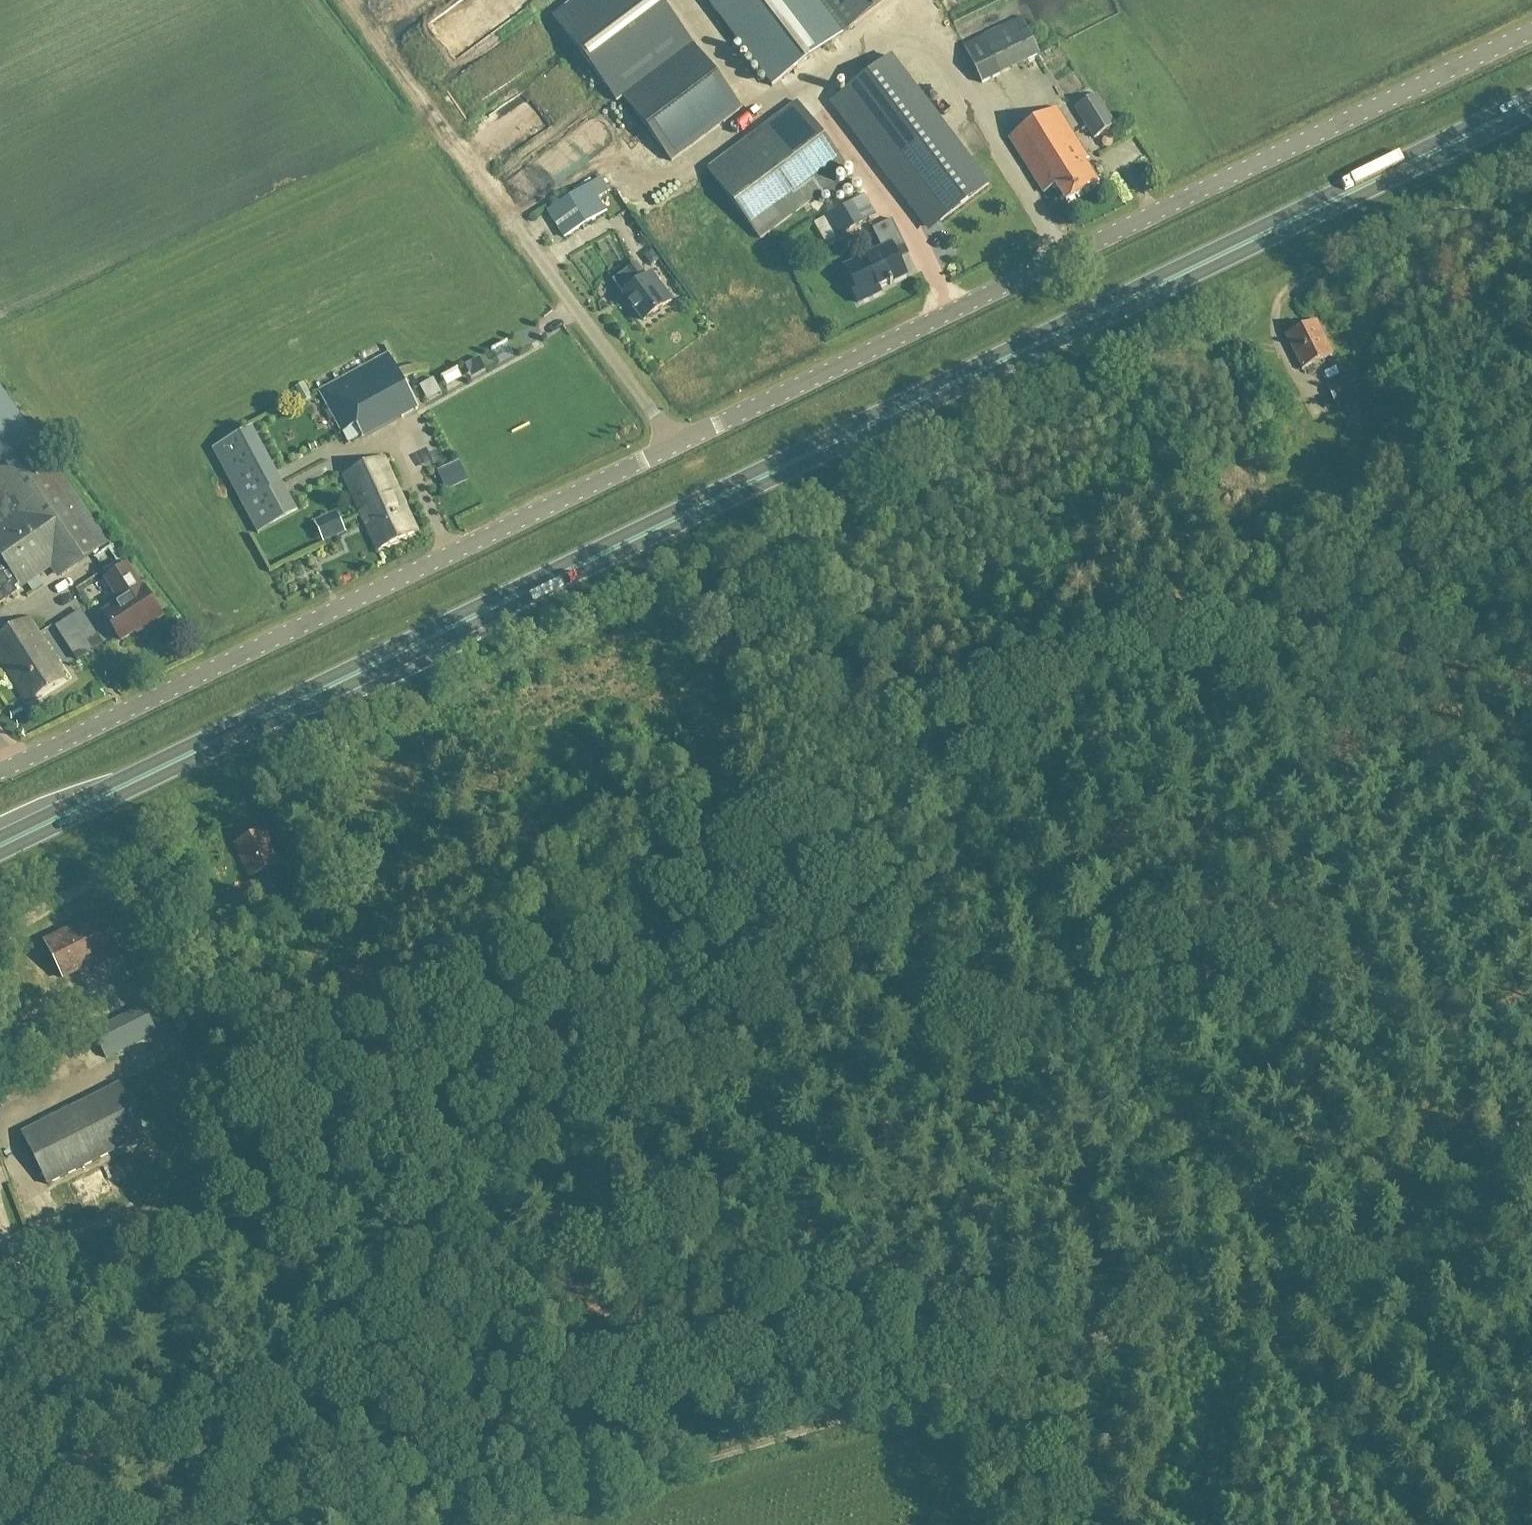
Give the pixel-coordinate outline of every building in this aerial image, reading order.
[(693,45),(658,0),(577,0),(553,19),(617,103),(623,98),(671,163),(741,109),(693,45)] [(842,35),(890,0),(709,0),(772,86),(842,35)] [(982,84),(1000,75),(1040,56),(1021,18),(963,47),(982,84)] [(892,58),(831,104),(904,201),(917,192),(940,222),(989,185),(892,58)] [(1094,139),(1116,126),(1097,95),(1075,108),(1094,139)] [(796,102),(707,169),(760,240),(816,197),(822,205),(841,191),(833,180),(847,170),(796,102)] [(1066,203),(1098,183),(1084,161),(1088,159),(1056,108),(1008,138),(1043,194),(1055,186),(1066,203)] [(564,239),(607,212),(591,186),(548,213),(564,239)] [(864,195),(826,216),(837,236),(875,214),(864,195)] [(892,283),(906,276),(892,249),(903,244),(891,221),(873,230),(882,248),(844,267),(852,283),(848,285),(858,305),(881,293),(879,289),(889,284),(890,286),(892,285),(892,283)] [(614,282),(643,322),(672,301),(652,274),(646,277),(637,265),(614,282)] [(1302,371),(1333,356),(1316,322),(1286,337),(1302,371)] [(495,348),(498,357),(516,351),(513,342),(495,348)] [(319,393),(342,434),(356,426),(363,438),(417,408),(389,355),(319,393)] [(451,390),(469,382),(464,371),(446,378),(451,390)] [(438,408),(448,403),(438,383),(428,388),(438,408)] [(24,431),(27,429),(0,389),(0,447),(24,431)] [(297,514),(251,429),(213,450),(258,535),(297,514)] [(16,594),(13,590),(17,587),(48,566),(57,579),(104,547),(95,534),(34,446),(24,431),(0,447),(0,492),(3,497),(0,499),(0,605),(16,594)] [(344,477),(378,551),(418,533),(383,459),(344,477)] [(449,489),(467,480),(460,463),(442,471),(449,489)] [(345,532),(336,512),(314,523),(323,542),(345,532)] [(105,580),(112,591),(120,604),(102,615),(119,642),(142,628),(143,630),(160,619),(143,590),(141,591),(127,567),(105,580)] [(62,683),(58,675),(61,674),(29,621),(0,639),(0,663),(26,705),(62,683)] [(91,634),(73,643),(81,658),(98,649),(91,634)] [(250,879),(281,864),(265,830),(234,845),(250,879)] [(62,980),(117,952),(99,916),(44,944),(62,980)] [(156,1034),(143,1008),(93,1034),(106,1059),(156,1034)] [(185,1010),(171,1016),(181,1036),(194,1030),(185,1010)] [(124,1068),(130,1079),(171,1059),(166,1048),(124,1068)] [(147,1137),(120,1086),(23,1136),(49,1187),(147,1137)]
